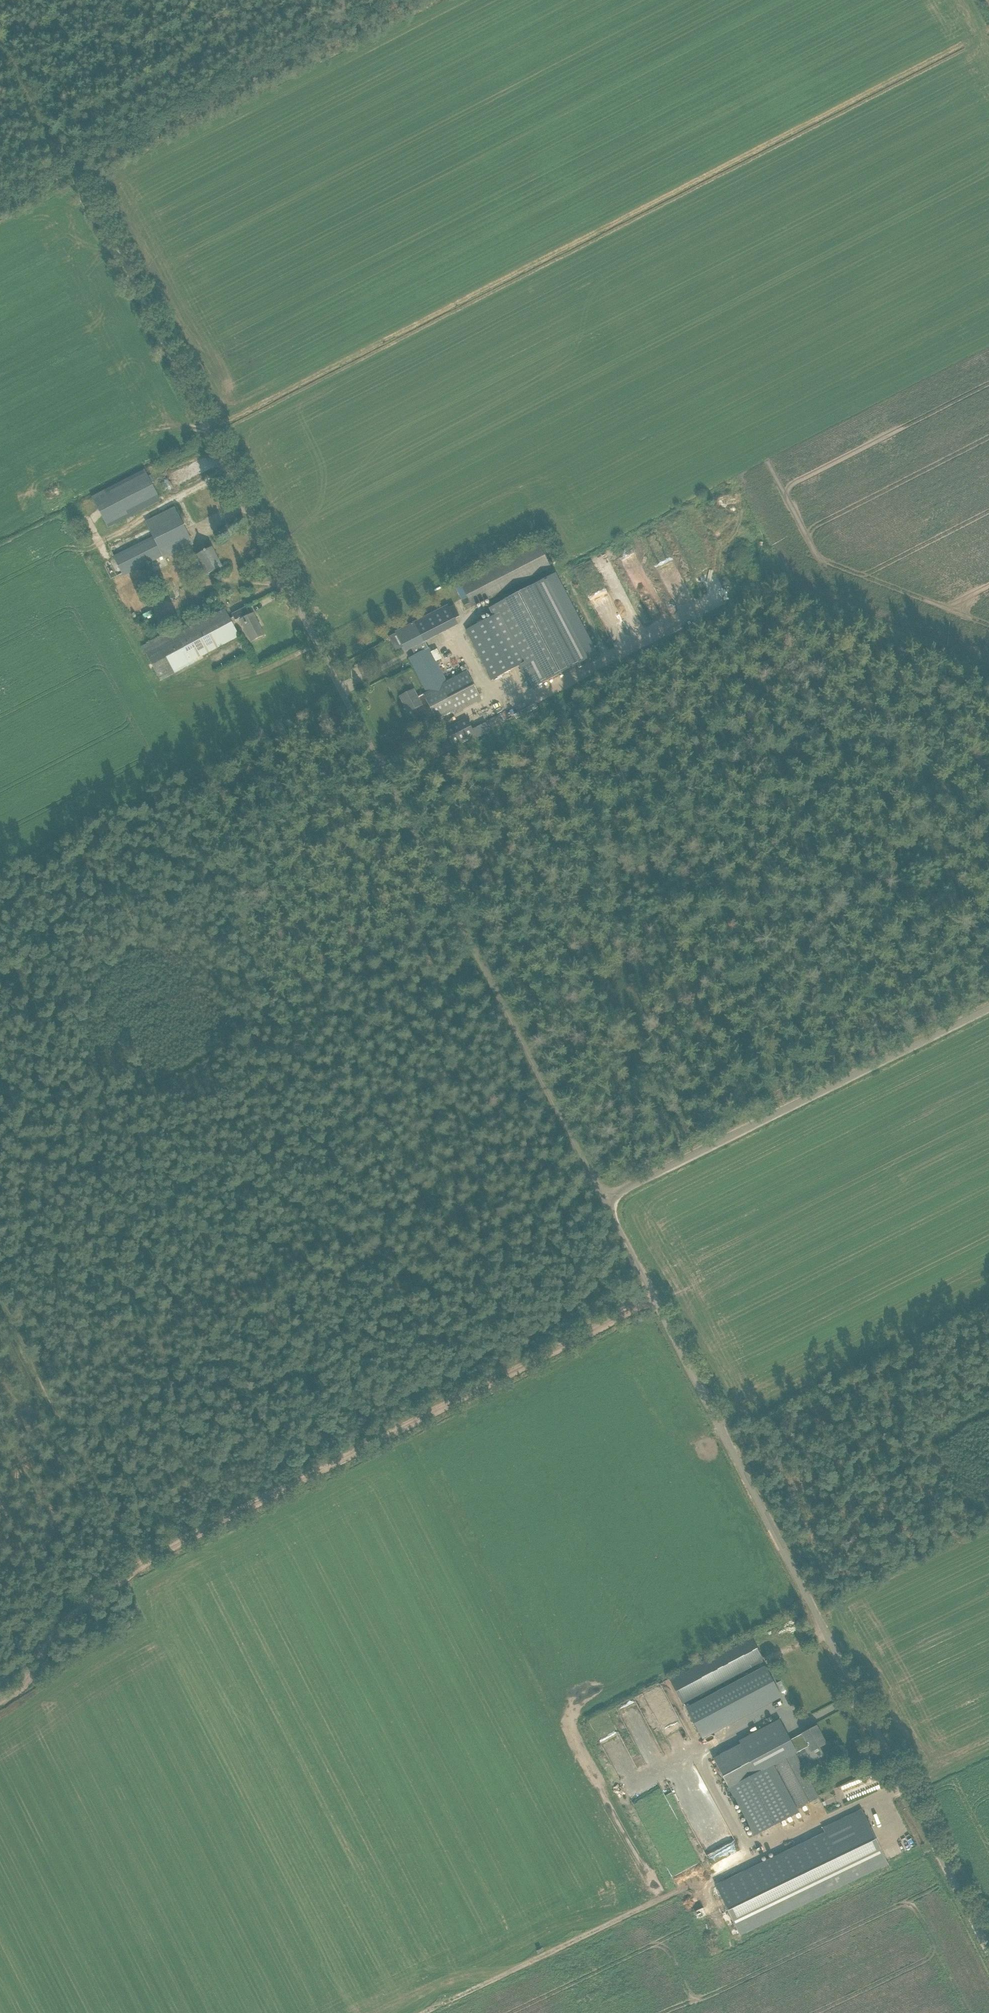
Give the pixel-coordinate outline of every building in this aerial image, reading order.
[(91,497),(107,528),(160,501),(151,483),(153,482),(150,476),(147,477),(144,470),(91,497)] [(153,536),(113,556),(124,577),(162,557),(163,559),(183,548),(192,544),(173,506),(164,511),(145,521),(147,525),(153,536)] [(55,520),(49,522),(55,537),(61,535),(55,520)] [(462,601),(466,611),(551,568),(538,543),(460,583),(467,598),(462,601)] [(204,552),(197,555),(207,574),(221,567),(212,548),(206,551),(206,549),(203,551),(204,552)] [(493,616),(466,630),(491,680),(518,666),(530,689),(596,655),(554,574),(489,608),(493,616)] [(246,605),(232,613),(236,620),(250,612),(246,605)] [(396,632),(405,651),(457,625),(447,606),(396,632)] [(202,655),(240,635),(225,608),(177,634),(174,629),(141,646),(160,681),(204,658),(202,655)] [(240,620),(251,641),(264,635),(253,613),(240,620)] [(125,646),(120,648),(130,672),(135,670),(125,646)] [(413,690),(400,697),(408,713),(421,706),(421,705),(427,702),(436,720),(454,710),(455,713),(481,699),(467,672),(446,682),(429,648),(418,654),(409,658),(426,692),(417,697),(413,690)] [(288,665),(297,669),(301,659),(292,656),(288,665)] [(237,670),(241,680),(251,676),(247,666),(237,670)] [(226,671),(218,674),(221,683),(229,681),(226,671)] [(191,683),(195,693),(206,688),(201,678),(191,683)] [(315,702),(319,693),(309,690),(306,699),(315,702)] [(147,705),(158,703),(156,694),(145,696),(147,705)] [(476,735),(466,717),(443,729),(453,747),(476,735)] [(224,750),(233,746),(229,737),(220,741),(224,750)] [(117,806),(127,802),(123,793),(113,797),(117,806)] [(670,1678),(701,1737),(771,1700),(759,1677),(768,1672),(749,1636),(670,1678)] [(799,1811),(774,1765),(776,1764),(800,1808),(818,1798),(794,1754),(808,1746),(811,1751),(825,1744),(816,1726),(802,1734),(804,1737),(791,1744),(778,1720),(739,1741),(740,1743),(712,1758),(754,1836),(799,1811)] [(716,1886),(739,1934),(887,1863),(862,1811),(823,1829),(825,1834),(716,1886)]
